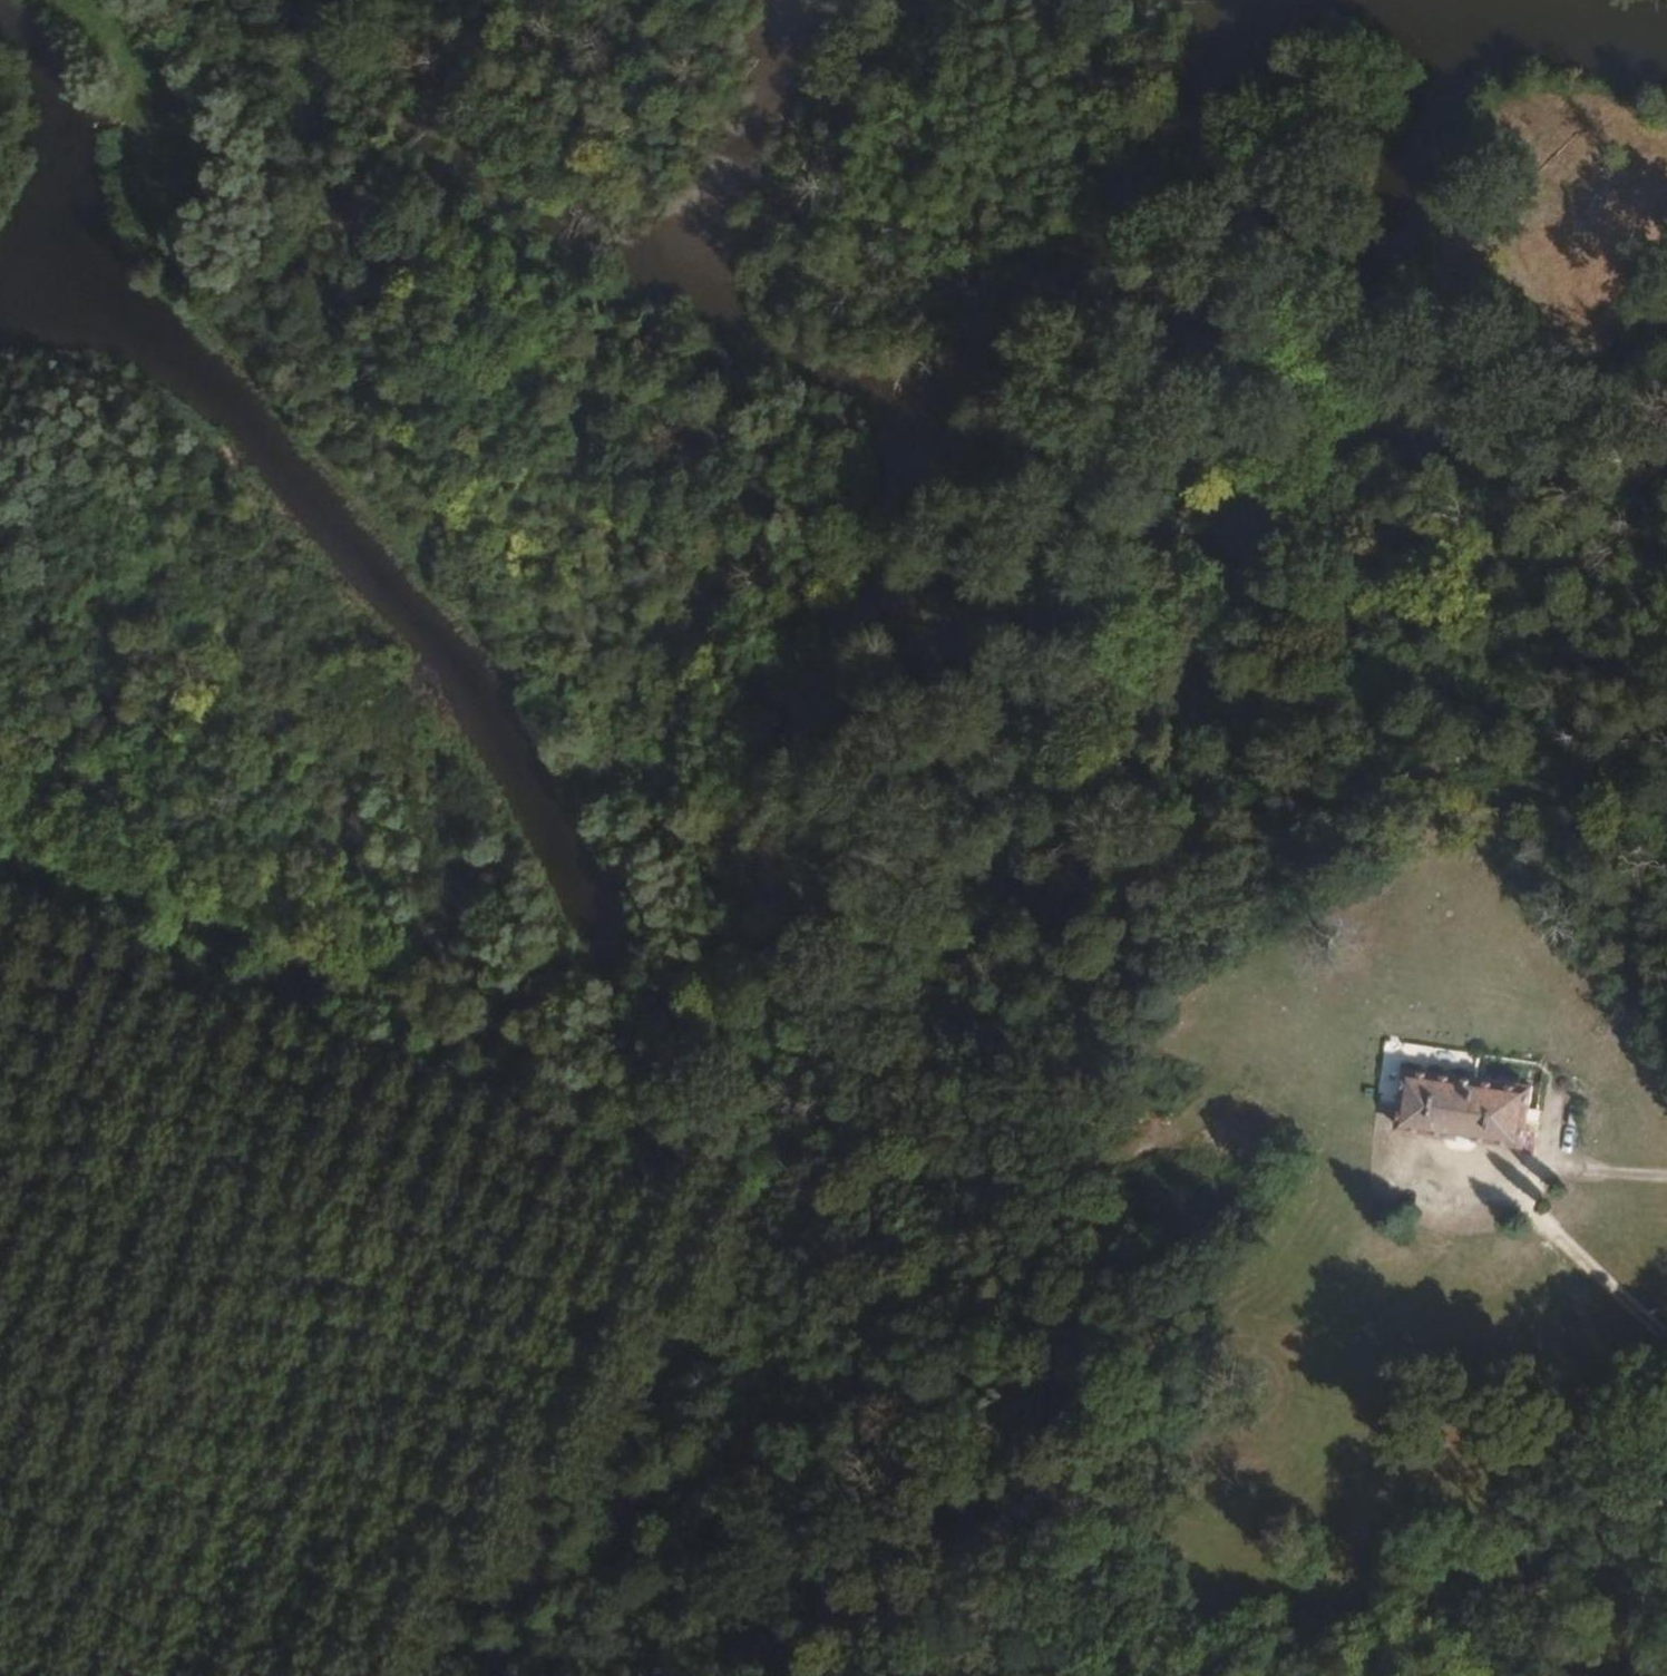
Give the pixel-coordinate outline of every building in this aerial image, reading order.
[(1523,1137),(1526,1075),(1410,1057),(1401,1120),(1523,1137)]
